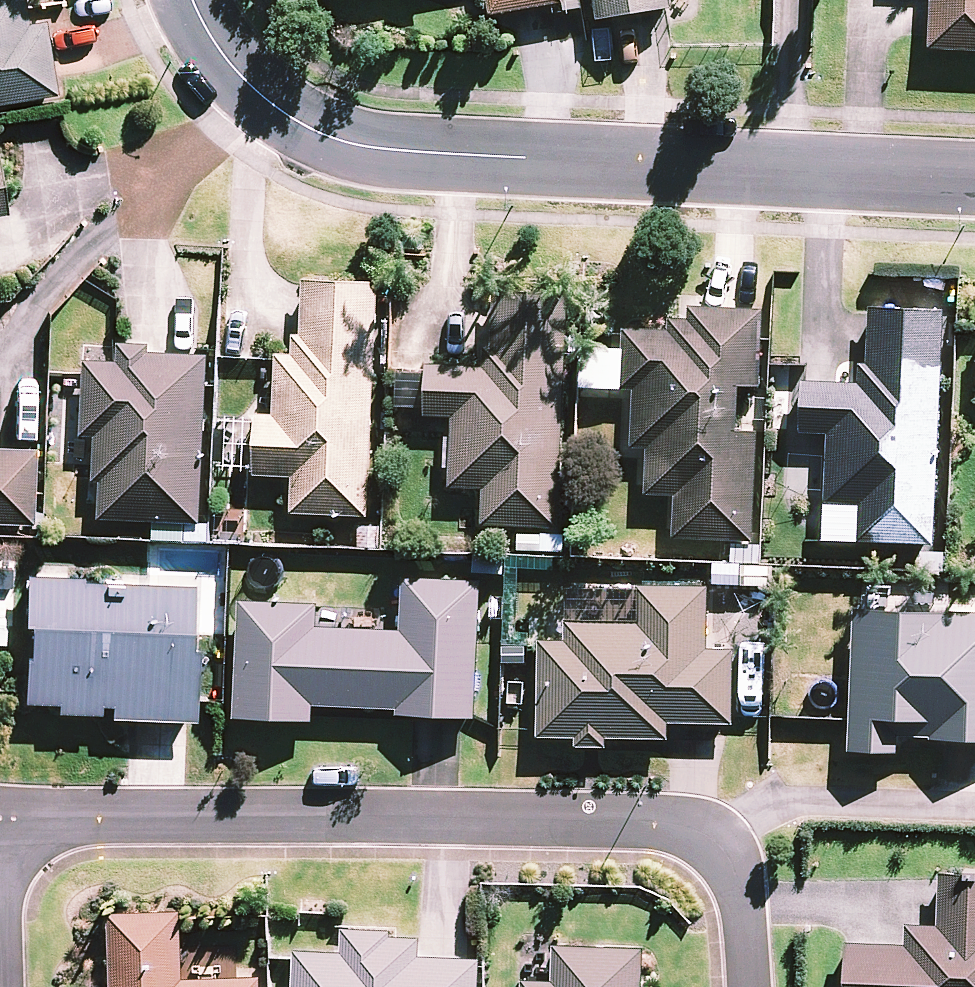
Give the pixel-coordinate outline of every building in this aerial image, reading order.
[(54,96),(42,23),(26,26),(22,0),(0,0),(0,105),(54,96)] [(488,21),(561,8),(560,0),(484,0),(488,21)] [(595,24),(668,12),(666,0),(591,0),(595,24)] [(926,53),(974,55),(974,0),(929,0),(926,53)] [(375,288),(300,285),(298,339),(290,339),(289,359),(274,358),(273,363),(271,419),(254,418),(251,481),(290,482),(288,518),(366,521),(375,288)] [(479,493),(478,529),(556,532),(565,296),(491,293),(489,350),(480,350),(480,372),(425,369),(423,421),(450,422),(447,492),(479,493)] [(670,542),(750,546),(755,437),(734,436),(736,391),(757,392),(759,343),(760,313),(686,310),(685,323),(667,323),(666,334),(621,332),(620,337),(618,395),(631,395),(628,452),(644,452),(642,499),(672,500),(670,542)] [(855,545),(931,549),(942,315),(868,312),(865,368),(857,368),(856,388),(800,385),(797,438),(825,440),(822,508),(856,510),(855,545)] [(98,487),(97,523),(199,528),(207,360),(148,357),(148,348),(116,347),(115,367),(82,365),(78,441),(93,442),(91,486),(98,487)] [(27,527),(28,495),(30,452),(0,451),(0,526),(27,527)] [(378,551),(378,530),(358,529),(357,550),(378,551)] [(516,554),(539,554),(539,538),(516,537),(516,554)] [(739,589),(771,591),(772,570),(740,569),(739,589)] [(188,651),(190,587),(25,580),(23,628),(27,628),(25,662),(22,661),(20,693),(20,704),(55,705),(54,714),(98,716),(99,707),(109,708),(108,720),(192,724),(193,701),(195,651),(188,651)] [(238,605),(233,722),(311,726),(312,709),(395,713),(395,718),(473,722),(479,585),(401,581),(398,634),(315,630),(316,608),(238,605)] [(535,732),(535,740),(573,741),(572,751),(604,751),(604,741),(665,742),(665,727),(730,728),(730,719),(731,654),(704,654),(705,590),(634,589),(634,626),(563,625),(562,645),(536,645),(535,732)] [(851,614),(849,678),(846,755),(895,756),(896,742),(974,744),(974,618),(851,614)] [(845,986),(974,986),(974,869),(940,868),(938,921),(907,920),(906,941),(847,939),(845,986)] [(257,981),(181,984),(179,916),(106,918),(108,986),(257,986),(257,981)] [(478,962),(417,960),(418,943),(388,942),(389,935),(340,933),(339,957),(292,956),(292,961),(291,986),(477,986),(478,962)] [(641,953),(551,949),(549,986),(640,986),(641,953)]
